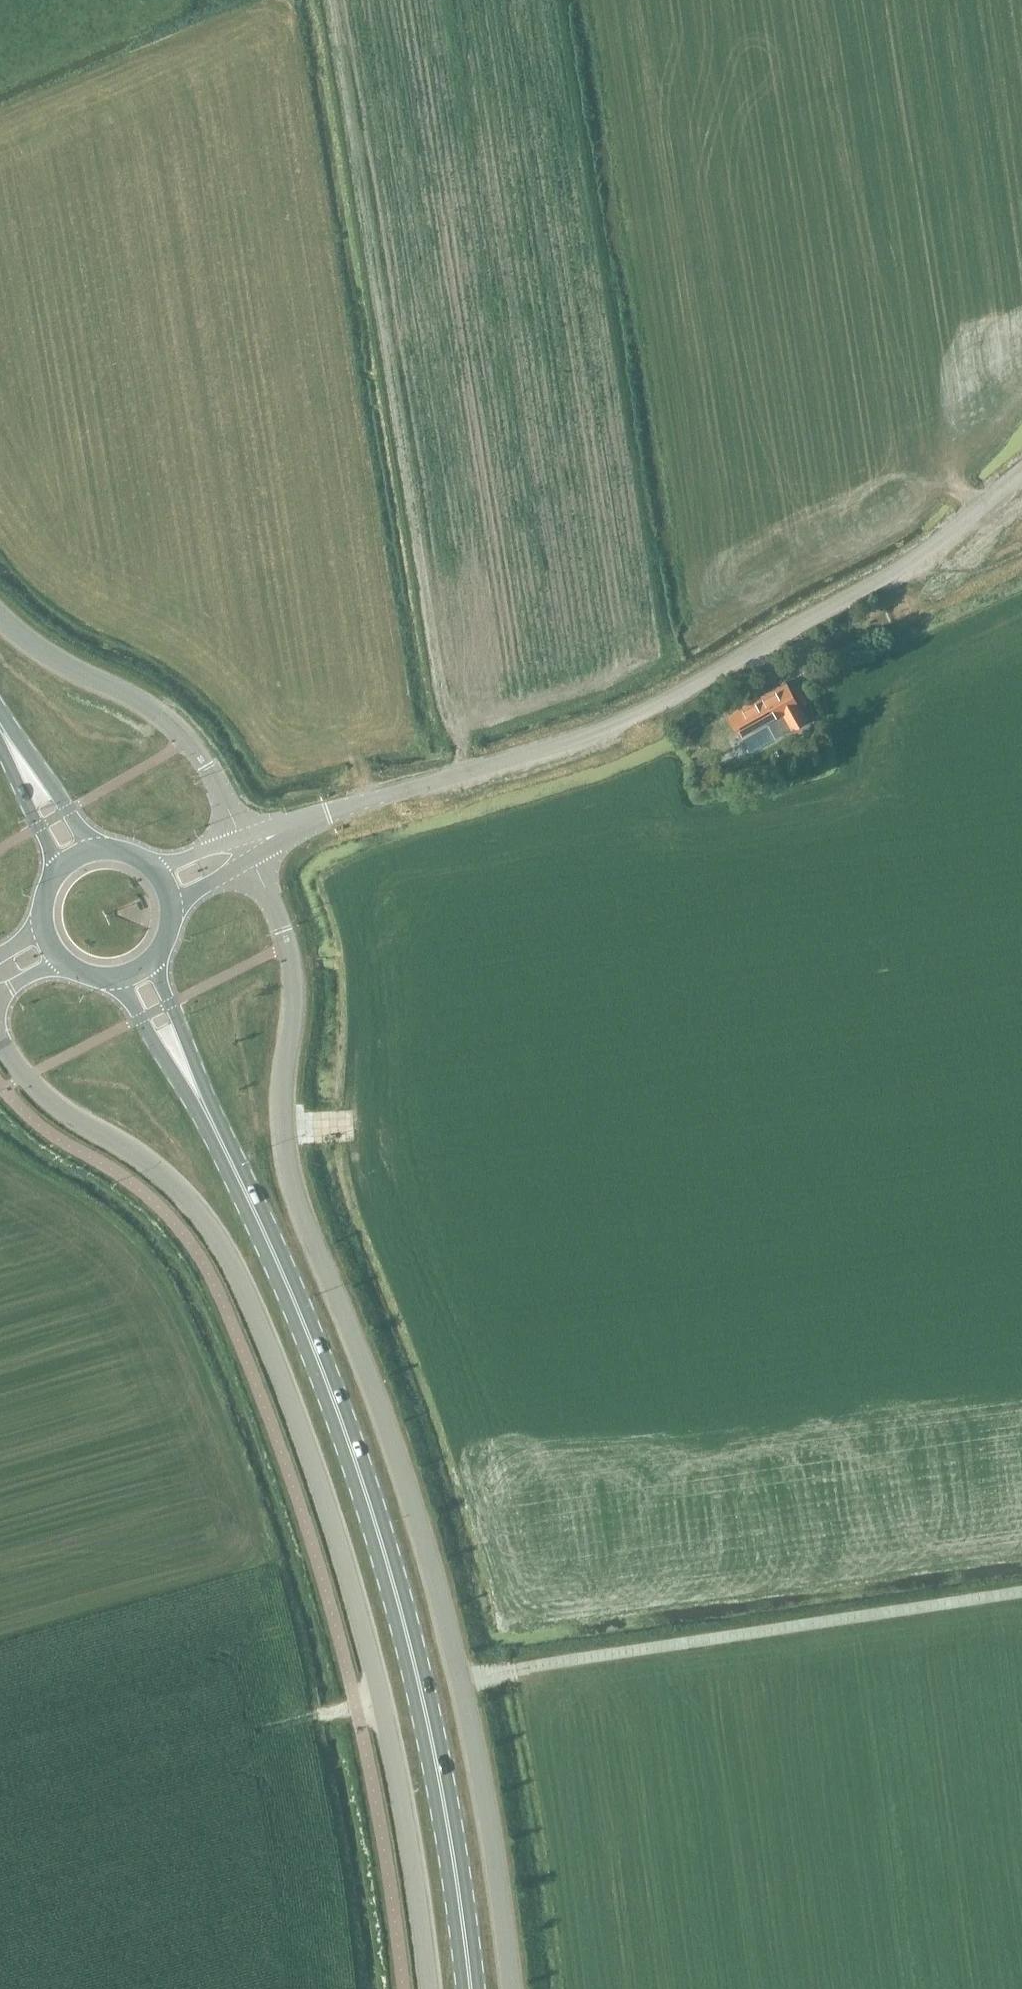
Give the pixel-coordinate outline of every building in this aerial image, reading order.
[(807,666),(803,673),(812,679),(816,671),(814,670),(807,666)] [(771,724),(794,711),(788,700),(792,697),(781,680),(763,690),(763,691),(757,695),(757,696),(730,711),(742,733),(768,718),(771,724)]
